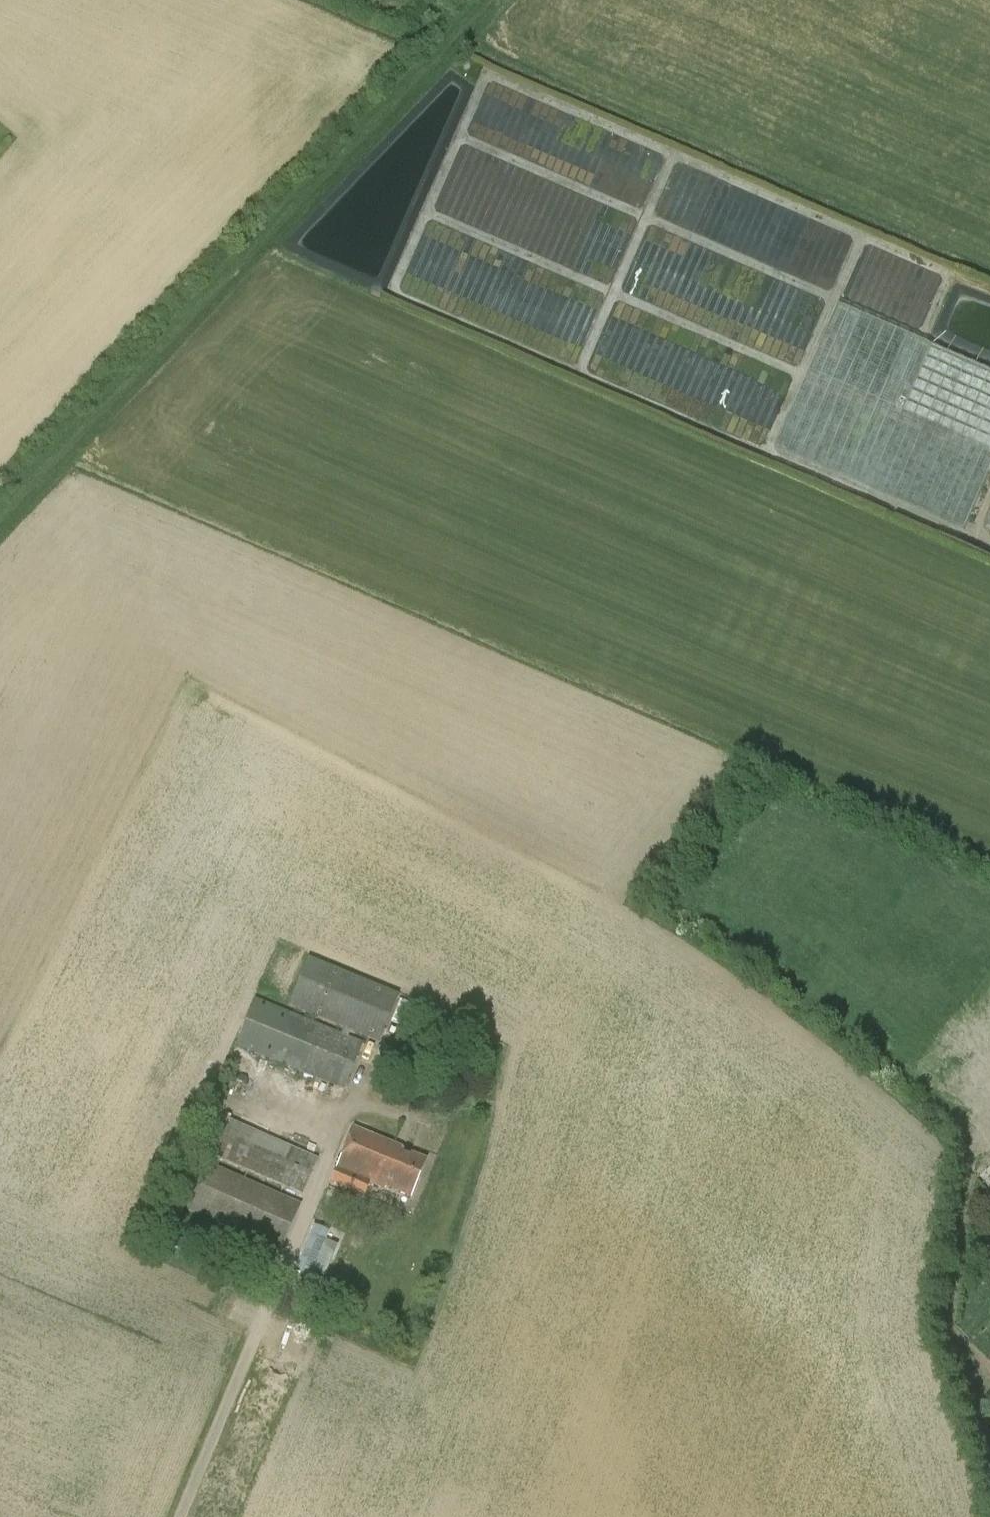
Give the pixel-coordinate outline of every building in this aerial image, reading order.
[(908,267),(909,316),(933,316),(933,266),(908,267)] [(989,474),(989,372),(837,307),(776,451),(966,531),(989,474)] [(255,999),(235,1048),(344,1091),(363,1043),(349,1037),(350,1032),(379,1044),(399,995),(308,958),(289,1006),(343,1029),(341,1034),(255,999)] [(212,1119),(198,1149),(302,1195),(317,1160),(230,1121),(228,1126),(212,1119)] [(343,1207),(358,1213),(364,1197),(370,1184),(385,1190),(386,1188),(411,1198),(426,1162),(401,1151),(402,1149),(353,1129),(331,1184),(349,1191),(343,1207)] [(280,1253),(301,1206),(206,1165),(186,1212),(280,1253)]
